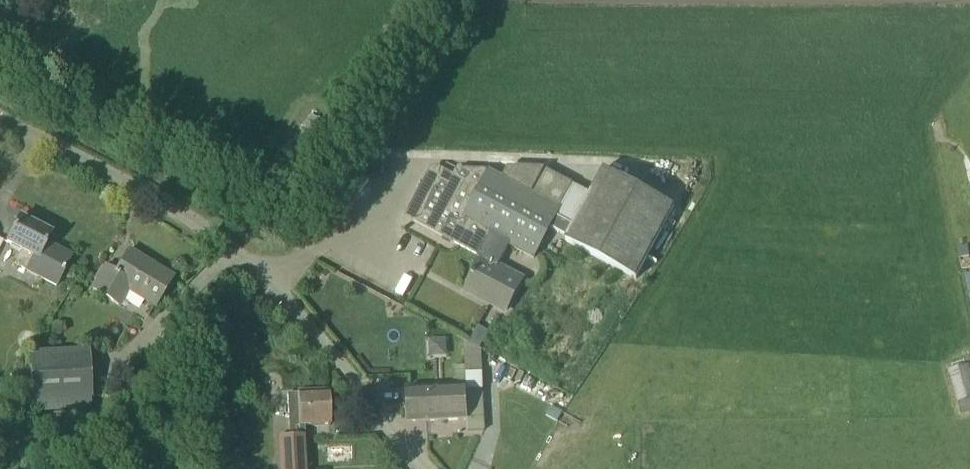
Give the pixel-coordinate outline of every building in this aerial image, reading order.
[(417,209),(411,221),(476,256),(477,256),(489,235),(508,246),(532,258),(548,228),(571,184),(544,170),(532,193),(489,169),(456,170),(452,176),(438,169),(419,204),(417,203),(414,208),(417,209)] [(590,193),(571,184),(548,228),(566,237),(564,241),(634,279),(673,207),(603,170),(590,193)] [(9,235),(6,242),(21,250),(14,264),(55,285),(60,274),(70,256),(45,243),(50,234),(33,225),(32,221),(26,218),(21,219),(18,217),(9,235)] [(481,259),(464,291),(503,312),(513,294),(522,279),(499,268),(497,267),(508,246),(489,235),(477,256),(481,259)] [(154,306),(171,278),(127,251),(114,273),(105,267),(91,289),(117,305),(127,289),(154,306)] [(961,273),(966,301),(969,301),(969,271),(961,273)] [(88,350),(27,353),(30,400),(32,400),(90,397),(88,350)] [(948,370),(958,401),(969,397),(969,364),(966,365),(948,370)] [(466,386),(424,388),(404,389),(406,423),(426,422),(467,420),(468,431),(485,430),(482,371),(465,372),(466,386)] [(304,426),(329,425),(327,392),(286,394),(288,438),(276,438),(278,468),(306,468),(304,436),(299,436),(299,426),(304,426)] [(272,394),(255,395),(256,408),(273,408),(272,394)]
